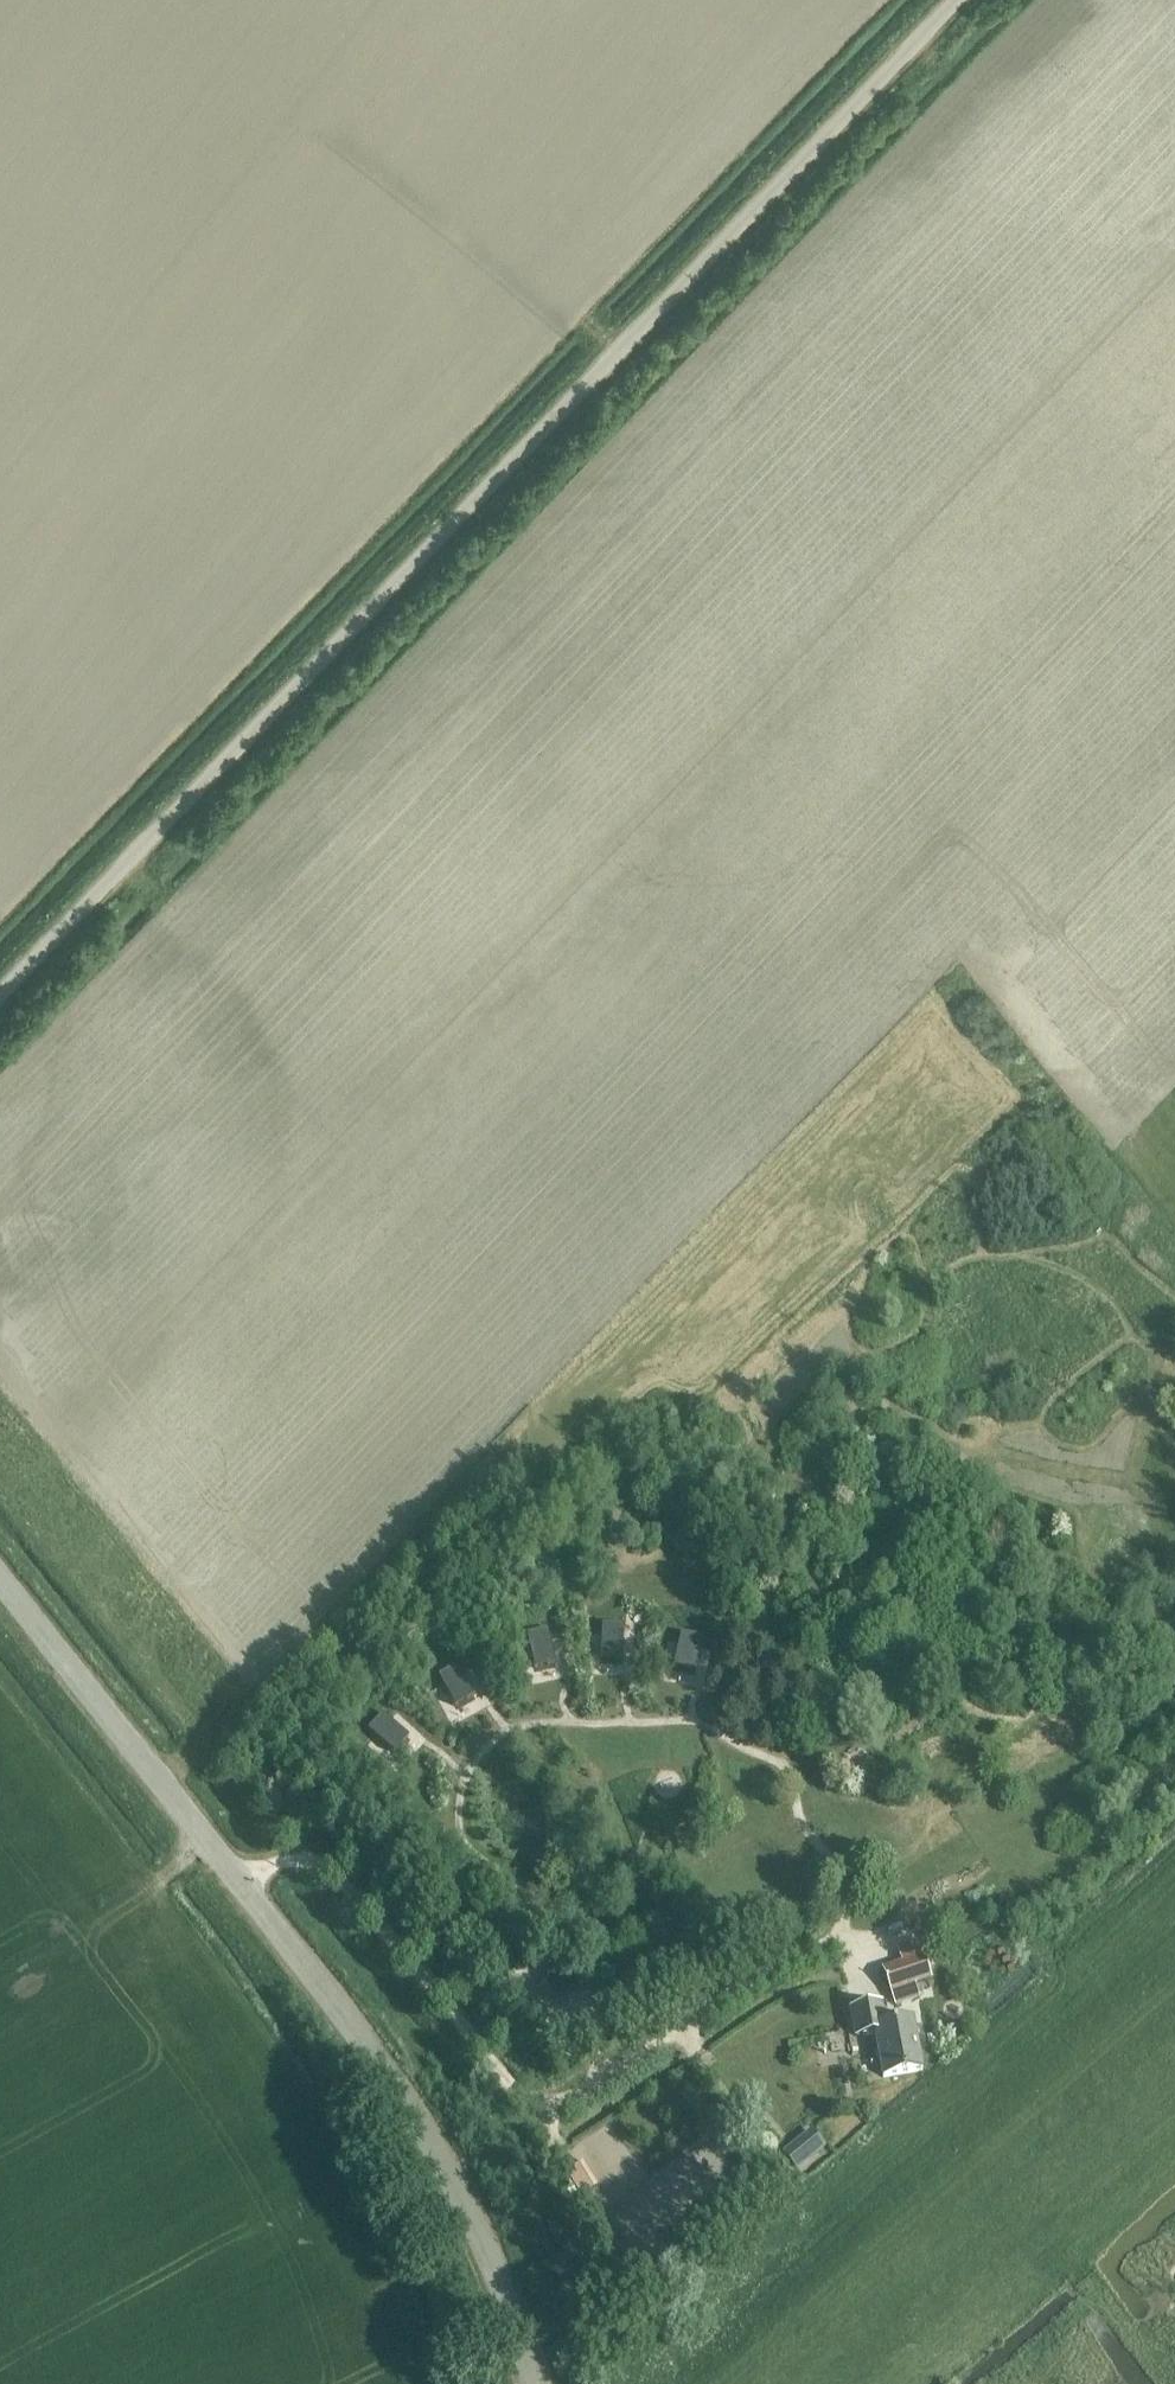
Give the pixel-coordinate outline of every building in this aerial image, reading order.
[(883,1966),(892,1993),(927,1980),(918,1954),(883,1966)] [(912,2021),(887,2026),(883,2005),(871,2007),(884,2079),(921,2073),(912,2021)]
